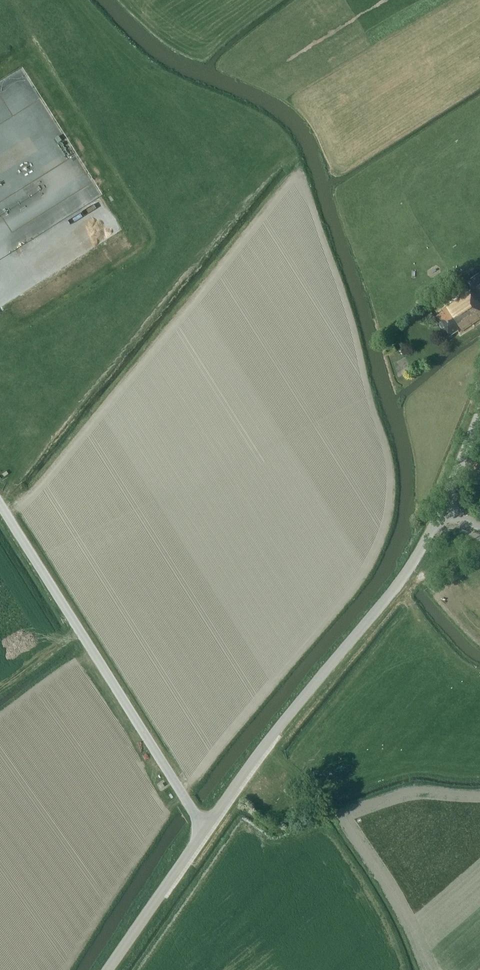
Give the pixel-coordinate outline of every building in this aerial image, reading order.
[(73,267),(82,262),(76,252),(67,257),(73,267)] [(479,273),(471,279),(476,288),(479,285),(479,274),(479,273)] [(459,333),(479,319),(479,303),(477,298),(476,299),(466,284),(457,290),(461,296),(441,310),(443,312),(435,318),(448,337),(458,331),(459,333)]
